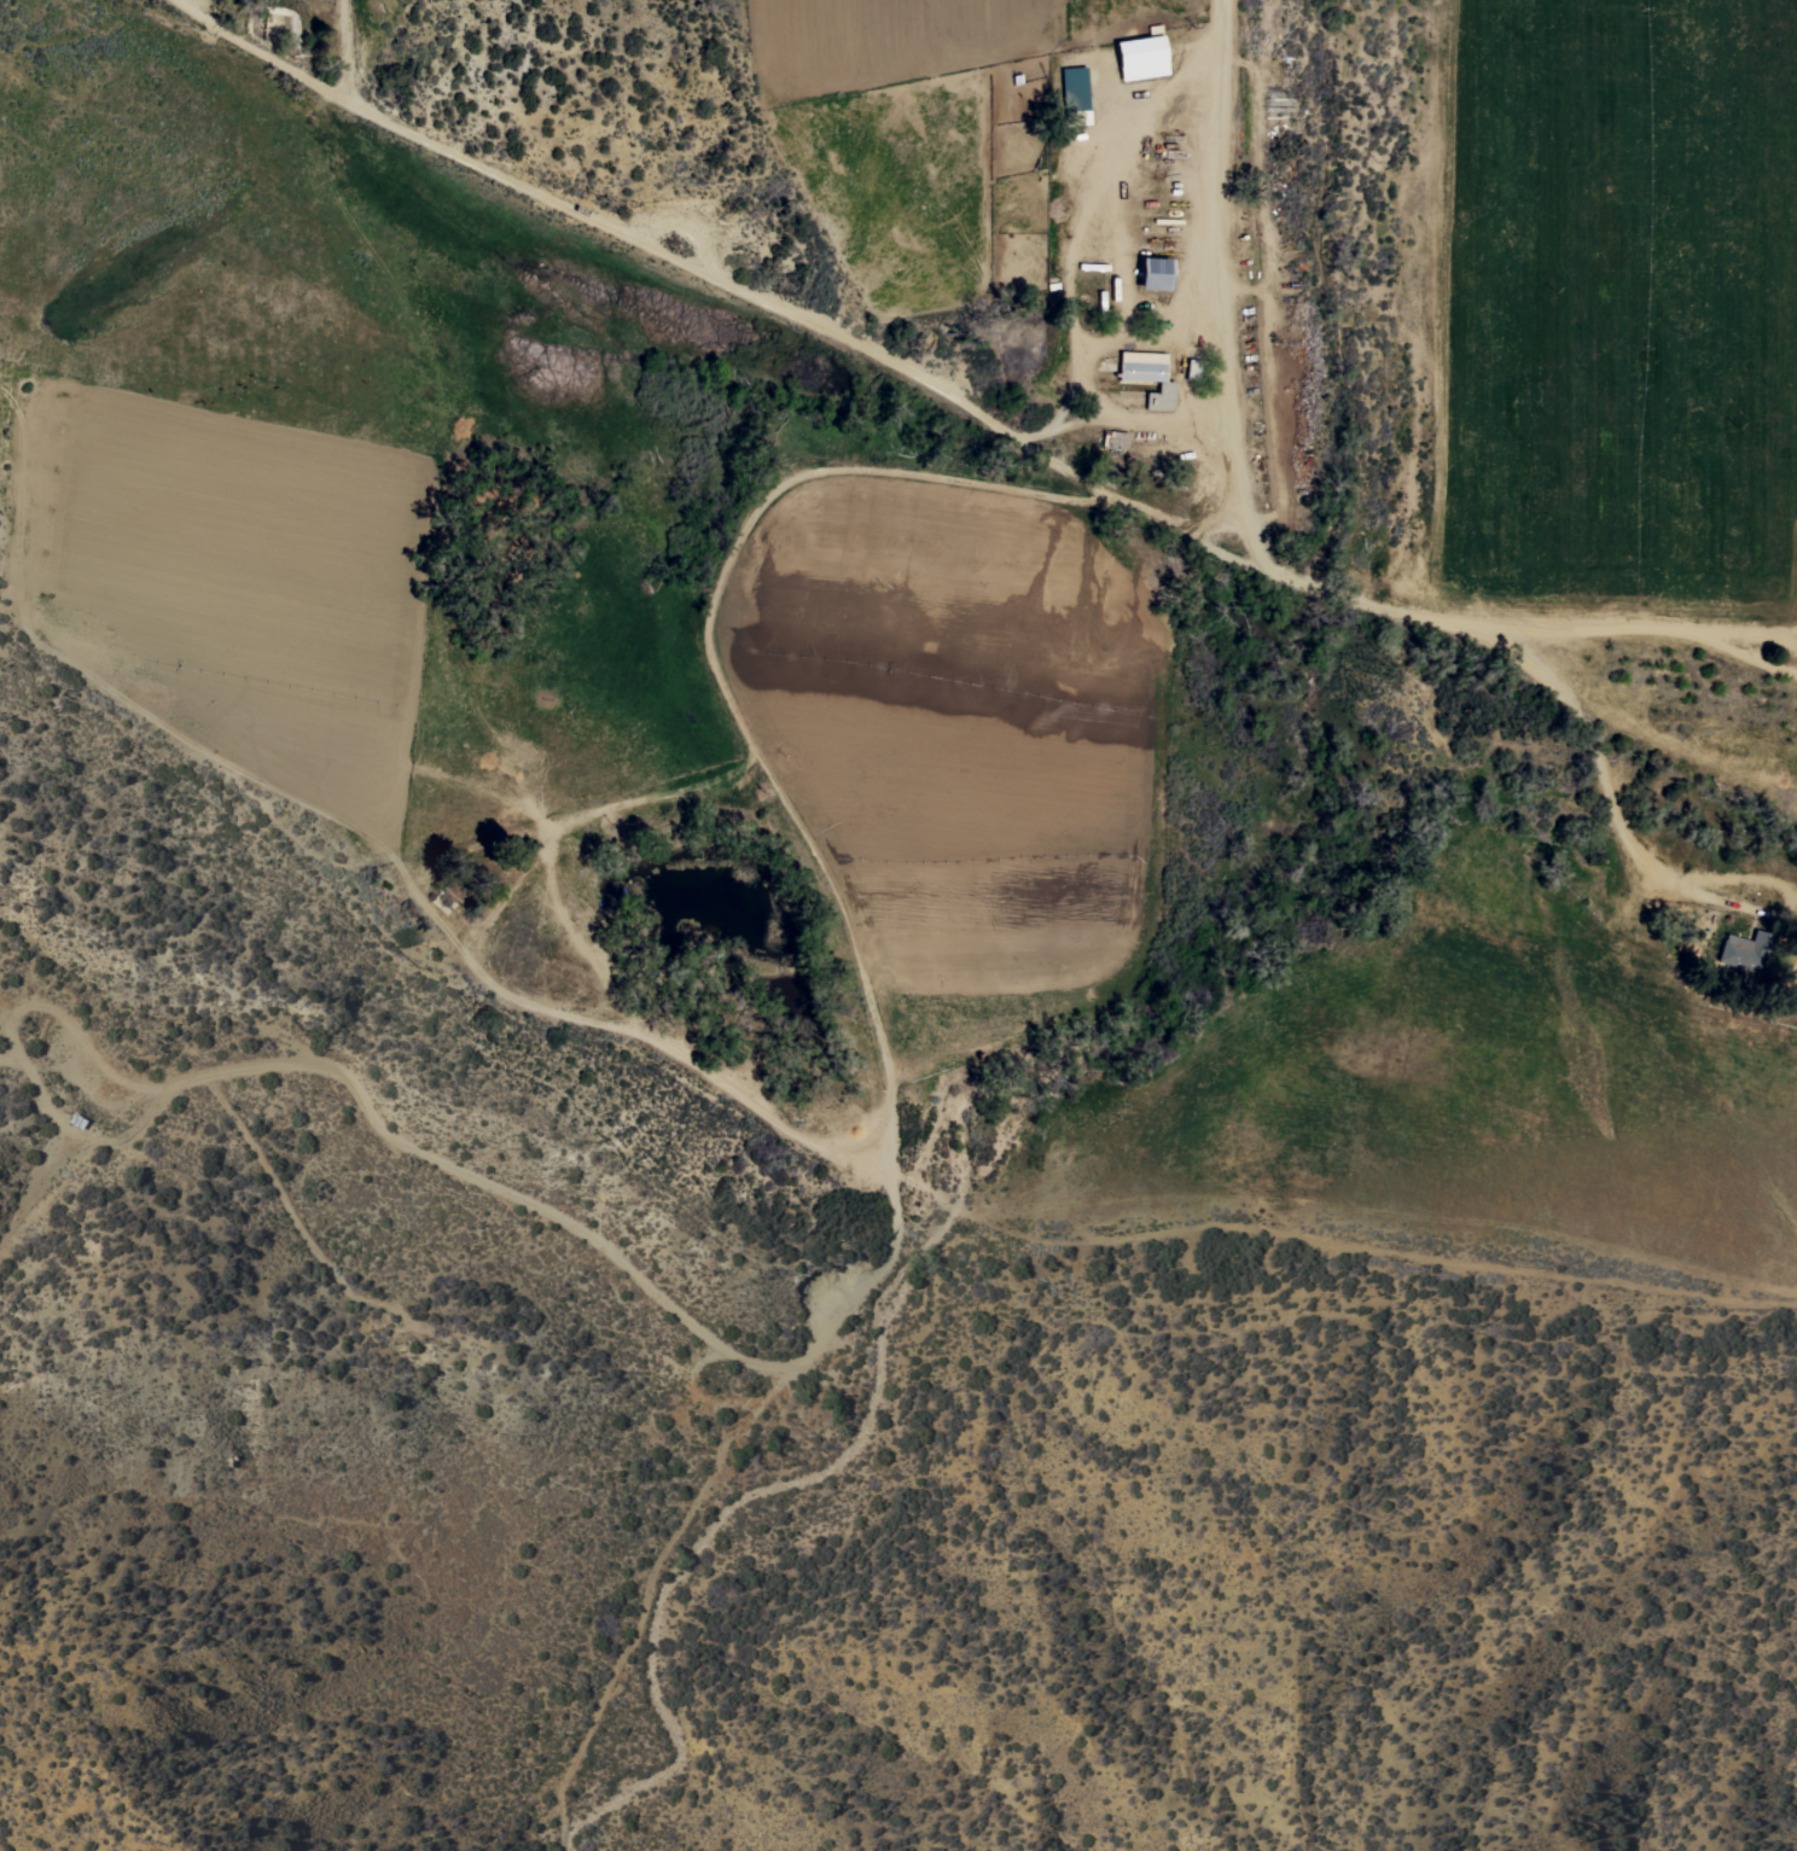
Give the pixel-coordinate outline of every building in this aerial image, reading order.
[(1150,36),(1147,25),(1161,23),(1163,35),(1162,35),(1168,72),(1121,81),(1115,42),(1150,36)] [(1086,65),(1089,123),(1064,126),(1060,66),(1086,65)] [(1138,287),(1140,256),(1170,258),(1169,289),(1138,287)] [(1167,353),(1164,380),(1174,380),(1173,411),(1145,409),(1146,391),(1158,391),(1158,380),(1118,378),(1118,360),(1120,360),(1120,350),(1167,353)] [(1200,359),(1199,379),(1185,378),(1187,357),(1200,359)] [(1101,447),(1104,430),(1128,431),(1127,448),(1101,447)]
